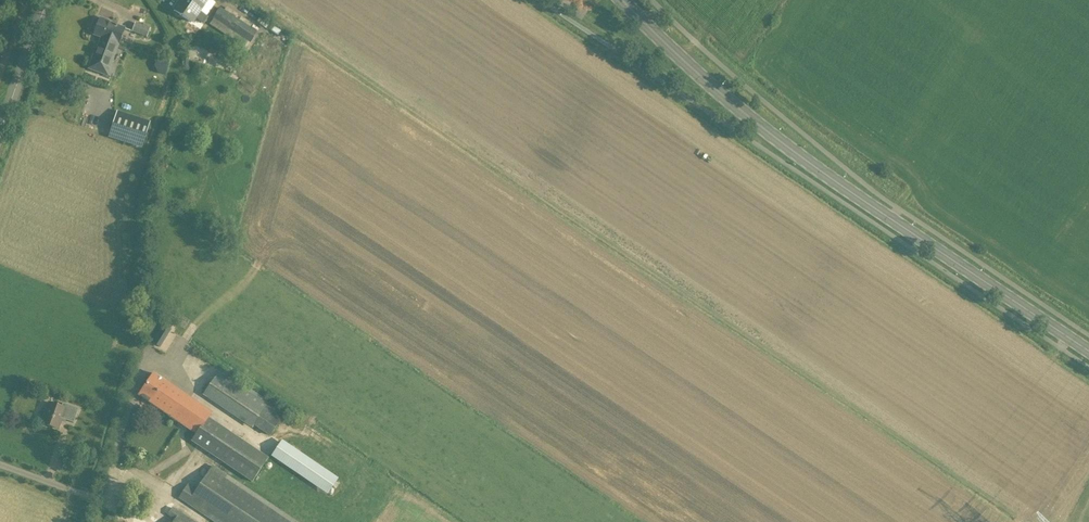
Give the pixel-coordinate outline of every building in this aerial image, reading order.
[(208,17),(199,11),(207,0),(180,0),(174,9),(192,21),(194,18),(203,24),(208,17)] [(209,24),(246,48),(257,32),(250,27),(252,24),(227,6),(224,10),(220,7),(209,24)] [(107,40),(118,43),(124,28),(109,22),(109,21),(100,18),(94,35),(107,40)] [(131,32),(147,38),(151,26),(144,24),(143,26),(135,23),(131,32)] [(107,40),(104,50),(96,48),(88,69),(109,76),(112,68),(110,67),(118,43),(107,40)] [(222,65),(231,70),(235,64),(225,59),(222,65)] [(111,136),(141,146),(148,124),(133,118),(132,123),(118,118),(111,136)] [(162,324),(150,342),(159,347),(170,329),(162,324)] [(202,395),(252,428),(254,425),(270,436),(274,430),(285,413),(220,369),(202,395)] [(166,381),(165,382),(153,374),(138,395),(150,403),(150,404),(195,435),(190,441),(224,464),(252,483),(268,458),(209,418),(212,412),(166,381)] [(62,403),(61,407),(49,403),(42,423),(57,429),(60,420),(65,422),(66,420),(73,423),(78,408),(62,403)] [(340,482),(282,444),(272,460),(329,498),(340,482)] [(219,470),(212,466),(195,490),(187,484),(179,497),(212,519),(216,521),(296,521),(219,470)] [(180,511),(182,508),(175,504),(173,507),(172,507),(167,515),(174,520),(173,521),(197,521),(180,511)]
